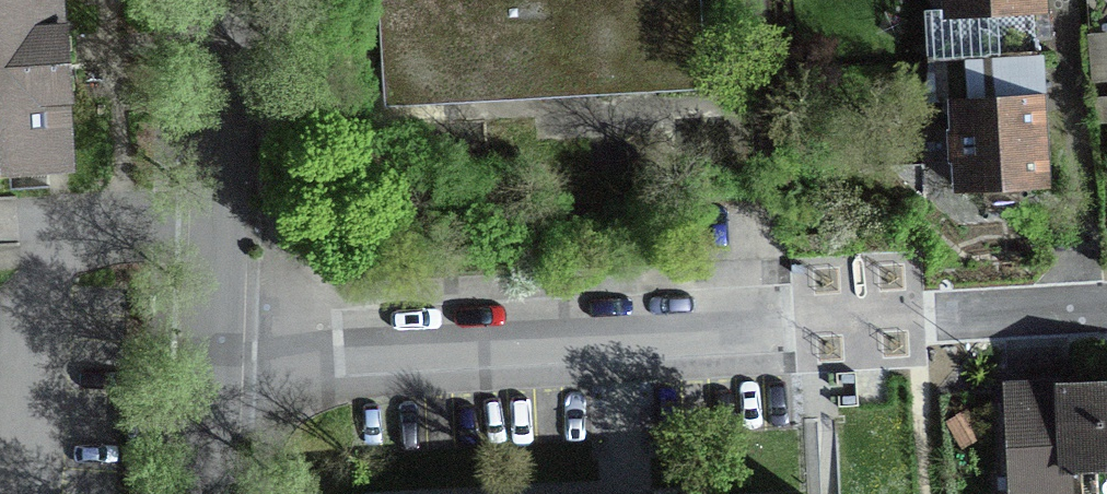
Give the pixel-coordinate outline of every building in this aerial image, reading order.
[(67,44),(65,0),(0,0),(0,197),(76,194),(73,103),(75,103),(74,62),(73,44),(67,44)] [(700,93),(695,0),(420,0),(378,2),(384,110),(700,93)] [(930,62),(947,62),(1035,57),(1034,43),(1031,43),(1029,14),(1032,13),(1031,0),(943,0),(944,17),(928,18),(930,62)] [(1035,71),(1035,57),(947,62),(951,134),(949,134),(948,144),(948,155),(951,164),(953,164),(954,191),(957,193),(982,191),(983,216),(1017,215),(1015,190),(1042,188),(1037,100),(1021,101),(1020,72),(1035,71)] [(1058,388),(1053,388),(1045,388),(1045,386),(1006,385),(1004,493),(1074,493),(1074,480),(1056,479),(1058,388)] [(1058,388),(1056,479),(1074,480),(1106,480),(1106,389),(1058,388)] [(947,424),(963,451),(985,439),(969,412),(947,424)]
